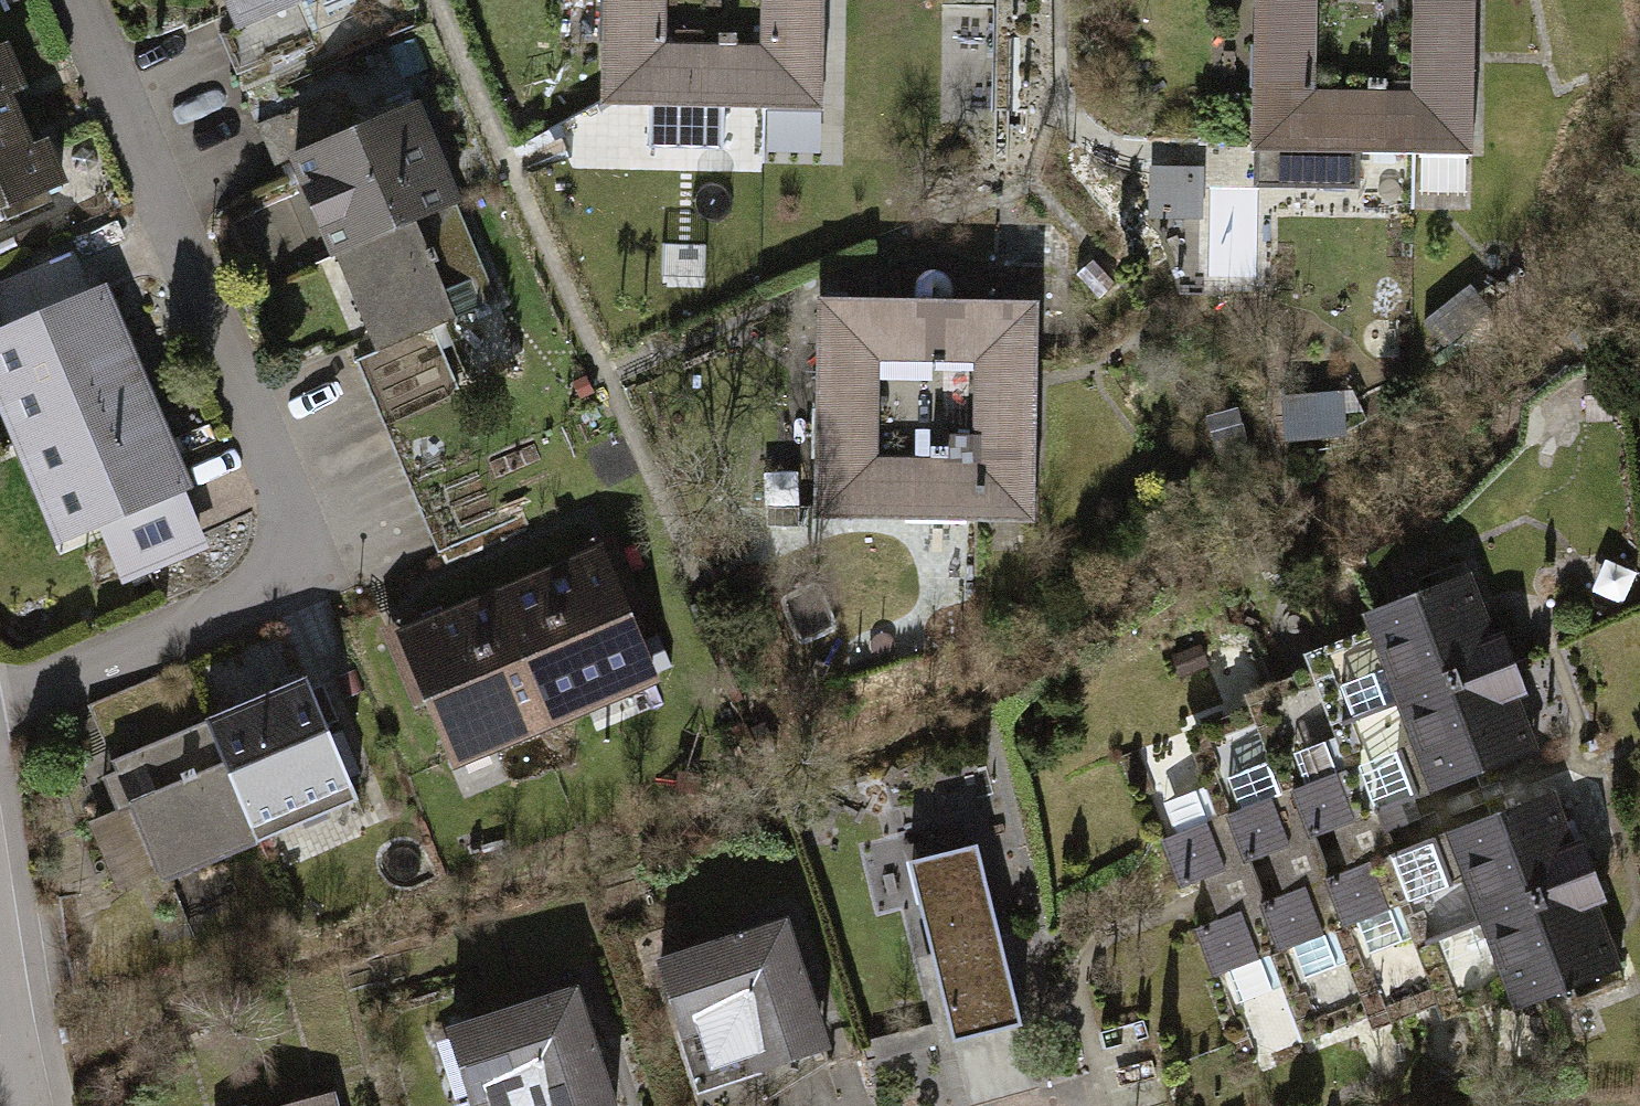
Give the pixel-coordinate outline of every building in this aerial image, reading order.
[(247,70),(312,43),(294,2),(299,0),(248,0),(256,19),(230,30),(247,70)] [(602,45),(662,46),(663,0),(603,0),(602,45)] [(763,47),(762,108),(822,109),(824,0),(764,0),(763,47)] [(1252,91),(1313,92),(1314,0),(1254,0),(1252,91)] [(1413,93),(1412,154),(1473,155),(1475,0),(1414,0),(1413,93)] [(762,108),(763,47),(662,46),(602,45),(601,105),(762,108)] [(17,121),(5,95),(20,88),(2,47),(0,47),(0,129),(17,121)] [(1313,92),(1252,91),(1251,152),(1254,152),(1254,187),(1359,189),(1359,154),(1412,154),(1413,93),(1313,92)] [(311,150),(352,248),(455,204),(414,106),(350,133),(333,93),(267,120),(284,161),(311,150)] [(0,129),(0,208),(60,183),(42,142),(28,148),(17,121),(0,129)] [(366,355),(380,388),(446,360),(433,327),(496,301),(455,204),(352,248),(393,344),(366,355)] [(59,261),(0,286),(0,309),(10,331),(0,336),(0,341),(38,432),(142,389),(101,292),(75,302),(59,261)] [(914,298),(877,298),(876,359),(976,359),(1036,360),(1037,301),(952,299),(952,283),(943,272),(932,269),(920,274),(914,283),(914,298)] [(877,298),(817,296),(814,460),(875,459),(876,359),(877,298)] [(974,459),(973,520),(1033,522),(1036,360),(976,359),(974,459)] [(446,360),(380,388),(448,547),(514,521),(446,360)] [(142,389),(38,432),(79,530),(136,506),(142,518),(108,534),(127,579),(197,547),(173,490),(183,486),(142,389)] [(1347,432),(1348,392),(1290,391),(1289,431),(1347,432)] [(875,459),(814,460),(814,519),(973,520),(974,459),(875,459)] [(600,555),(502,596),(546,699),(643,659),(620,600),(632,595),(616,560),(604,566),(600,555)] [(1379,625),(1409,703),(1515,663),(1504,634),(1493,638),(1468,573),(1373,609),(1379,625)] [(410,647),(397,652),(412,687),(425,683),(448,740),(546,699),(502,596),(407,636),(410,647)] [(1379,625),(1313,650),(1318,665),(1375,811),(1441,786),(1409,703),(1379,625)] [(1409,703),(1441,786),(1536,749),(1516,695),(1525,691),(1515,663),(1409,703)] [(1255,690),(1259,702),(1311,836),(1375,811),(1318,665),(1255,690)] [(307,676),(208,719),(252,825),(351,784),(327,724),(338,720),(330,699),(319,704),(307,676)] [(1163,839),(1180,886),(1311,836),(1259,702),(1194,728),(1223,804),(1217,819),(1163,839)] [(130,806),(154,865),(252,825),(208,719),(112,760),(116,771),(102,776),(116,811),(130,806)] [(1552,792),(1455,828),(1487,910),(1594,869),(1583,841),(1573,845),(1552,792)] [(1455,828),(1391,853),(1446,1000),(1453,1016),(1518,990),(1487,910),(1455,828)] [(976,844),(908,861),(953,1041),(1021,1023),(976,844)] [(1391,853),(1327,877),(1378,1012),(1382,1024),(1446,1000),(1391,853)] [(1594,869),(1487,910),(1518,990),(1524,1005),(1560,991),(1563,1001),(1576,996),(1572,986),(1620,967),(1594,902),(1605,898),(1594,869)] [(1327,877),(1196,926),(1215,975),(1229,970),(1242,1002),(1292,983),(1313,1037),(1378,1012),(1327,877)] [(757,930),(660,962),(701,1086),(825,1046),(793,948),(777,954),(773,943),(763,946),(757,930)] [(450,1031),(475,1105),(612,1105),(583,1017),(566,1023),(563,1012),(553,1015),(548,999),(450,1031)] [(278,1105),(333,1105),(330,1093),(278,1105)]
